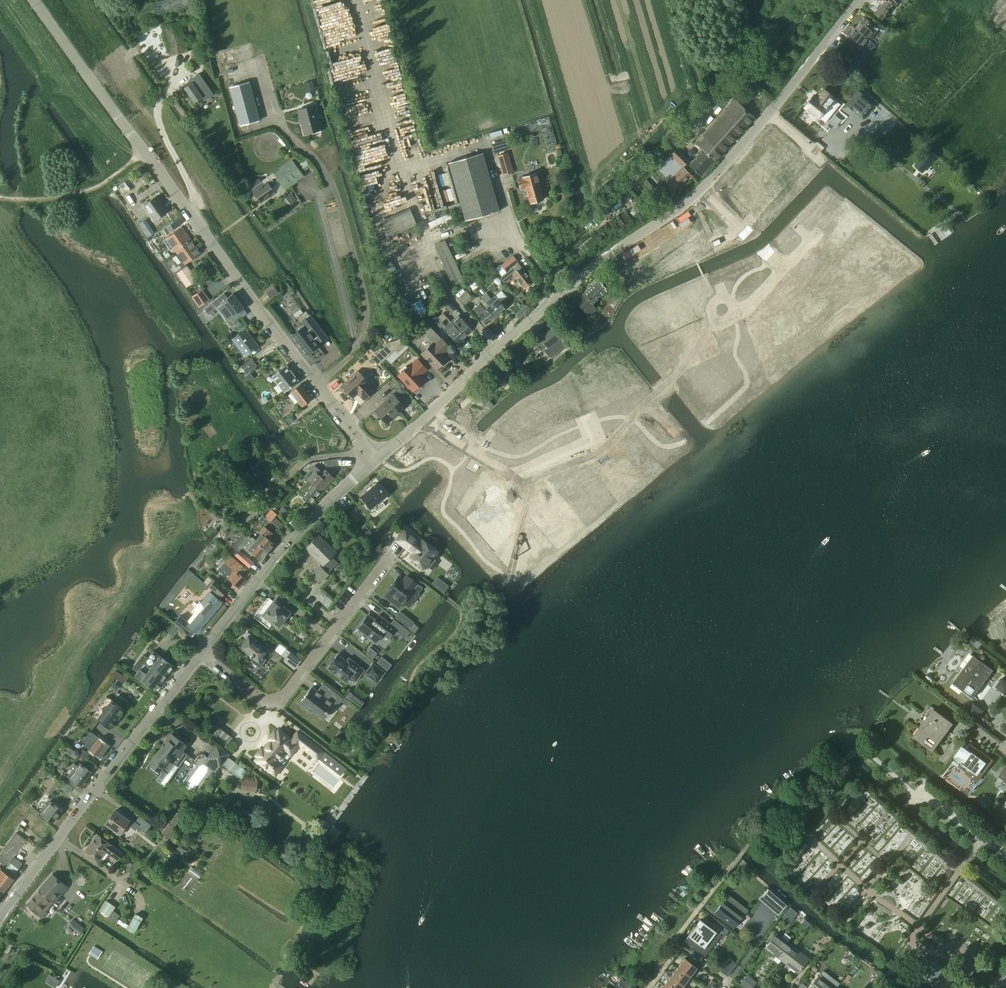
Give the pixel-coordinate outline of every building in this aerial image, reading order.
[(894,0),(873,0),(867,8),(880,18),(889,6),(890,6),(894,0)] [(987,15),(1005,30),(1005,0),(998,0),(987,15)] [(860,20),(854,28),(868,39),(877,28),(863,17),(860,20)] [(870,49),(874,44),(868,39),(854,28),(848,35),(861,46),(863,44),(870,49)] [(194,64),(205,61),(202,49),(191,52),(194,64)] [(208,91),(200,79),(193,84),(192,82),(184,88),(194,102),(202,96),(202,95),(208,91)] [(249,81),(229,86),(239,125),(259,120),(249,81)] [(312,81),(303,83),(305,92),(314,89),(312,81)] [(857,89),(844,104),(851,110),(852,109),(863,119),(875,105),(864,95),(857,89)] [(818,117),(818,116),(825,122),(839,104),(839,105),(839,104),(833,99),(833,98),(823,90),(817,98),(813,96),(804,107),(818,117)] [(718,158),(754,117),(733,98),(697,138),(718,158)] [(322,130),(315,104),(297,109),(300,119),(298,119),(299,123),(301,123),(304,134),(322,130)] [(701,176),(718,158),(697,138),(693,142),(701,149),(688,164),(701,176)] [(682,167),(683,166),(689,160),(677,147),(670,154),(682,167)] [(464,220),(500,210),(483,152),(447,162),(464,220)] [(682,167),(670,154),(669,154),(669,153),(655,166),(671,183),(668,186),(673,191),(688,178),(691,181),(694,178),(683,166),(682,167)] [(304,175),(293,159),(273,173),(273,172),(261,180),(259,178),(249,185),(260,202),(275,191),(275,192),(283,187),(284,189),(304,175)] [(753,168),(736,187),(749,198),(755,192),(766,202),(776,191),(765,181),(766,180),(753,168)] [(527,175),(518,177),(521,189),(525,188),(529,203),(544,200),(539,182),(538,182),(536,173),(527,175)] [(125,182),(119,187),(124,194),(130,190),(125,182)] [(156,220),(167,211),(161,203),(163,201),(158,194),(144,204),(156,220)] [(389,237),(416,224),(408,208),(381,221),(389,237)] [(459,208),(454,210),(457,221),(463,220),(459,208)] [(145,219),(140,223),(148,236),(154,232),(145,219)] [(170,224),(160,231),(164,236),(173,229),(170,224)] [(171,234),(164,240),(170,249),(171,249),(178,244),(180,247),(191,239),(185,230),(185,231),(182,227),(171,234)] [(178,244),(171,249),(175,254),(177,253),(185,263),(201,253),(191,239),(180,247),(178,244)] [(455,288),(465,283),(445,240),(434,244),(455,288)] [(820,255),(811,264),(828,280),(837,271),(842,277),(851,268),(832,250),(826,256),(824,254),(822,257),(820,255)] [(512,256),(501,265),(505,271),(517,262),(512,256)] [(521,267),(518,263),(500,277),(504,282),(513,275),(524,289),(533,281),(521,266),(521,267)] [(177,273),(186,286),(197,279),(188,265),(177,273)] [(588,316),(596,308),(592,303),(608,289),(598,279),(575,300),(588,316)] [(805,291),(794,280),(782,292),(794,303),(789,308),(801,320),(808,312),(807,310),(813,304),(818,309),(823,305),(825,303),(809,287),(805,291)] [(274,286),(266,292),(270,297),(278,291),(274,286)] [(224,292),(204,308),(208,313),(217,306),(227,320),(244,307),(232,293),(227,297),(224,292)] [(465,304),(472,297),(468,292),(460,299),(465,304)] [(487,309),(494,318),(506,308),(494,295),(491,298),(486,292),(481,296),(483,299),(483,300),(489,307),(487,309)] [(447,298),(442,302),(451,311),(455,307),(447,298)] [(486,325),(494,318),(487,309),(489,307),(483,300),(479,303),(479,302),(472,309),(486,325)] [(782,313),(759,315),(761,329),(777,327),(784,334),(795,345),(796,344),(794,342),(802,333),(804,335),(805,334),(782,313)] [(303,326),(292,335),(307,354),(318,345),(315,342),(317,341),(318,342),(326,336),(310,315),(302,321),(306,327),(304,328),(303,326)] [(451,321),(465,337),(472,330),(457,315),(451,321)] [(457,344),(465,337),(451,321),(443,329),(457,344)] [(446,350),(449,347),(428,325),(421,331),(432,343),(421,353),(436,369),(439,366),(440,368),(447,361),(446,360),(449,357),(443,350),(444,349),(446,350)] [(259,345),(245,327),(232,338),(245,356),(259,345)] [(560,336),(552,327),(540,337),(539,336),(533,341),(541,350),(543,348),(551,357),(566,343),(560,336)] [(691,328),(670,337),(674,346),(681,343),(688,358),(710,348),(705,335),(696,339),(694,335),(691,328)] [(389,342),(385,345),(392,352),(395,350),(397,353),(406,344),(400,338),(389,342)] [(392,352),(385,345),(372,358),(379,365),(392,352)] [(250,357),(242,363),(246,369),(255,363),(250,357)] [(426,369),(417,359),(411,365),(410,364),(407,367),(405,366),(400,371),(401,373),(398,375),(413,391),(416,388),(417,390),(423,384),(421,383),(424,380),(419,375),(421,373),(421,374),(426,369)] [(284,392),(298,380),(286,364),(271,375),(284,392)] [(501,386),(513,374),(505,365),(492,377),(501,386)] [(360,374),(357,371),(342,385),(344,388),(343,389),(349,395),(350,394),(353,397),(358,392),(359,394),(364,399),(373,390),(367,384),(368,383),(366,380),(367,378),(362,373),(360,374)] [(302,406),(313,397),(301,382),(290,390),(302,406)] [(401,385),(396,390),(400,394),(405,389),(401,385)] [(562,389),(520,407),(527,424),(552,413),(553,414),(561,411),(560,409),(569,405),(562,389)] [(387,424),(405,407),(392,392),(374,410),(387,424)] [(474,404),(478,399),(474,395),(470,399),(474,404)] [(622,459),(606,472),(617,485),(622,480),(623,481),(625,479),(624,479),(632,472),(634,474),(648,462),(631,441),(617,453),(622,459)] [(308,479),(322,492),(329,483),(334,477),(325,469),(322,472),(319,469),(316,471),(308,479)] [(311,504),(322,492),(308,479),(296,491),(311,504)] [(375,483),(365,492),(365,491),(365,492),(360,496),(370,508),(385,496),(375,483)] [(283,507),(278,512),(283,517),(288,512),(283,507)] [(268,519),(269,520),(278,528),(279,529),(284,524),(272,513),(267,518),(268,519)] [(260,534),(254,540),(255,541),(254,542),(267,552),(274,544),(268,538),(277,527),(269,520),(268,519),(257,531),(260,534)] [(423,541),(422,542),(405,529),(396,540),(407,548),(407,547),(414,552),(411,556),(424,567),(426,566),(428,567),(435,559),(432,557),(437,551),(423,541)] [(319,566),(311,574),(320,582),(328,574),(326,573),(337,562),(331,556),(335,552),(318,535),(306,548),(323,564),(320,567),(319,566)] [(249,536),(239,547),(250,556),(253,553),(260,560),(267,552),(254,542),(255,541),(254,540),(249,536)] [(233,544),(229,548),(235,554),(249,567),(253,562),(239,549),(233,544)] [(235,591),(251,572),(231,555),(220,567),(221,572),(234,584),(231,587),(235,591)] [(396,579),(387,591),(402,603),(403,602),(409,607),(419,594),(418,593),(422,587),(416,582),(409,577),(406,575),(403,580),(401,578),(398,576),(396,579)] [(209,586),(221,597),(227,590),(215,579),(209,586)] [(174,623),(192,637),(196,632),(197,633),(223,602),(210,591),(200,602),(201,603),(193,613),(196,615),(190,623),(180,615),(174,623)] [(268,597),(253,616),(268,628),(272,623),(278,627),(283,621),(281,620),(288,612),(284,608),(289,602),(278,593),(273,600),(273,601),(268,597)] [(400,611),(395,617),(409,627),(413,622),(400,611)] [(368,615),(358,628),(376,641),(382,633),(388,638),(394,629),(405,637),(409,632),(394,620),(391,624),(379,614),(378,615),(381,617),(378,621),(376,620),(374,620),(368,615)] [(262,656),(267,650),(257,641),(258,639),(248,631),(243,636),(246,638),(240,646),(250,654),(250,656),(251,657),(252,656),(254,657),(251,661),(260,667),(266,659),(262,656)] [(286,658),(291,652),(286,648),(286,649),(282,655),(281,654),(286,658)] [(153,665),(160,655),(153,650),(140,668),(139,668),(134,676),(155,692),(167,676),(153,665)] [(342,659),(339,656),(337,654),(333,660),(332,659),(328,664),(329,665),(327,667),(346,681),(345,680),(349,675),(355,680),(363,670),(349,658),(346,661),(342,658),(342,659)] [(153,665),(167,676),(174,665),(160,655),(153,665)] [(973,655),(954,681),(974,696),(979,690),(984,682),(984,681),(993,670),(973,655)] [(376,682),(384,672),(373,663),(365,673),(376,682)] [(342,698),(323,683),(317,691),(312,687),(300,703),(312,712),(313,710),(323,718),(334,705),(336,706),(342,698)] [(116,722),(118,718),(125,709),(107,696),(92,715),(110,729),(116,721),(116,722)] [(976,704),(968,714),(977,720),(984,711),(976,704)] [(933,750),(953,723),(934,709),(913,736),(933,750)] [(291,740),(279,730),(276,733),(274,732),(269,738),(271,740),(263,750),(262,748),(257,755),(258,756),(256,759),(272,772),(279,763),(275,760),(284,749),(291,754),(291,753),(292,753),(297,747),(296,746),(299,743),(317,758),(323,751),(297,731),(291,740)] [(101,759),(110,746),(90,731),(83,739),(86,748),(101,759)] [(181,761),(187,754),(183,751),(183,750),(182,750),(186,744),(184,743),(185,742),(171,732),(148,763),(159,771),(160,770),(161,772),(163,770),(167,773),(178,758),(181,761)] [(980,751),(971,744),(967,749),(962,745),(954,756),(960,760),(957,765),(966,772),(966,771),(977,780),(985,770),(992,760),(984,754),(984,755),(979,751),(980,751)] [(219,766),(229,753),(217,745),(208,758),(219,766)] [(70,748),(66,753),(77,760),(80,755),(70,748)] [(83,749),(79,754),(86,758),(89,754),(83,749)] [(63,772),(60,777),(67,783),(75,788),(77,784),(81,787),(93,771),(82,763),(80,762),(77,765),(73,762),(69,767),(72,769),(67,775),(63,772)] [(255,790),(257,781),(242,779),(241,788),(255,790)] [(74,788),(67,783),(65,781),(62,786),(71,792),(74,788)] [(50,800),(40,813),(53,822),(62,810),(50,800)] [(120,835),(130,820),(115,809),(104,823),(120,835)] [(145,832),(151,824),(139,816),(133,823),(145,832)] [(15,873),(22,863),(14,857),(27,840),(16,832),(5,848),(0,844),(0,861),(15,873)] [(122,852),(110,844),(111,843),(97,833),(85,850),(99,860),(105,851),(117,859),(122,852)] [(14,878),(0,868),(0,896),(14,878)] [(54,903),(68,887),(52,873),(38,889),(26,904),(42,918),(47,912),(46,911),(53,902),(54,903)] [(767,888),(758,898),(778,915),(787,905),(767,888)] [(747,910),(728,895),(714,913),(734,928),(747,910)] [(106,900),(99,910),(108,917),(115,907),(106,900)] [(113,911),(108,917),(115,922),(120,915),(113,911)] [(135,914),(127,929),(134,933),(142,917),(135,914)] [(73,918),(68,924),(78,933),(83,927),(73,918)] [(119,919),(117,923),(126,928),(128,925),(119,919)] [(706,957),(722,936),(724,938),(729,931),(725,928),(720,934),(715,931),(701,920),(685,941),(706,957)] [(781,960),(792,946),(776,933),(765,947),(781,960)] [(95,946),(89,953),(97,959),(102,951),(95,946)] [(792,946),(781,960),(797,973),(809,959),(792,946)] [(851,953),(847,958),(852,962),(856,957),(851,953)] [(963,969),(962,969),(970,975),(971,975),(974,970),(975,968),(977,966),(980,962),(981,961),(972,955),(969,960),(967,962),(966,964),(963,969)] [(927,983),(928,980),(933,984),(944,969),(933,961),(932,962),(925,957),(913,973),(927,983)] [(685,958),(677,968),(689,977),(697,967),(696,966),(685,958)] [(728,977),(730,974),(737,965),(737,964),(730,959),(721,971),(728,977)] [(677,968),(671,976),(683,985),(689,977),(677,968)] [(836,987),(840,983),(824,971),(810,987),(836,987)] [(664,985),(668,987),(681,987),(682,987),(683,985),(671,976),(670,977),(664,985)] [(616,984),(621,987),(635,987),(631,985),(622,978),(616,984)]
